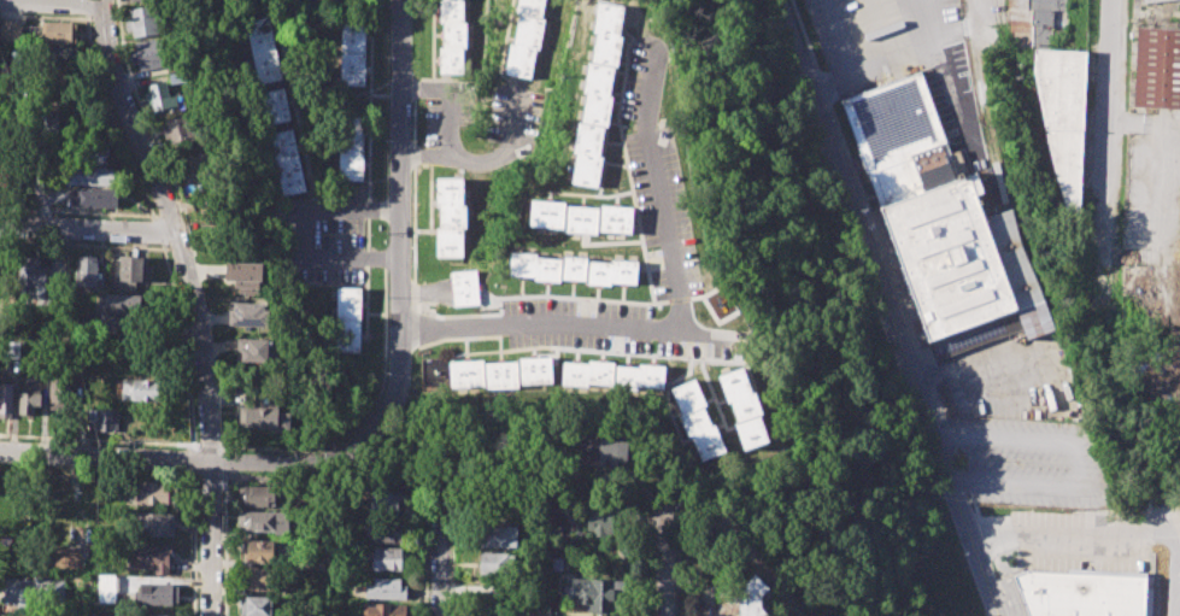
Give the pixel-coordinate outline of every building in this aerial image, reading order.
[(440,22),(440,0),(463,0),(463,23),(466,23),(466,48),(463,48),(463,72),(440,72),(440,47),(444,47),(445,22),(440,22)] [(515,13),(517,0),(545,0),(542,18),(546,18),(540,49),(536,48),(530,78),(504,74),(510,42),(513,43),(519,13),(515,13)] [(1011,48),(1008,0),(1065,0),(1064,11),(1052,11),(1051,51),(1035,49),(1011,48)] [(573,182),(577,153),(573,152),(577,121),(583,122),(588,93),(583,92),(588,61),(593,63),(598,33),(592,31),(598,1),(624,6),(618,36),(623,37),(617,68),(614,68),(609,96),(612,98),(607,128),(604,128),(598,158),(603,158),(598,186),(573,182)] [(129,8),(157,5),(162,35),(133,39),(131,30),(125,31),(123,17),(130,16),(129,8)] [(246,20),(269,16),(282,80),(259,84),(246,20)] [(20,43),(0,43),(0,20),(22,22),(20,43)] [(341,20),(365,20),(364,86),(340,86),(341,20)] [(30,27),(45,27),(45,22),(78,22),(78,46),(45,45),(45,39),(30,37),(30,27)] [(1137,27),(1179,28),(1179,107),(1134,106),(1137,27)] [(134,43),(158,39),(163,66),(140,71),(134,43)] [(41,47),(78,48),(78,68),(41,66),(41,47)] [(1035,49),(1051,51),(1086,52),(1079,212),(1064,212),(1051,158),(1034,72),(1035,49)] [(169,74),(183,71),(186,82),(171,84),(169,74)] [(843,99),(920,71),(958,178),(976,172),(984,192),(976,194),(985,218),(1011,209),(1055,330),(1027,340),(1022,327),(935,358),(843,99)] [(148,86),(166,81),(170,95),(176,94),(180,107),(154,113),(152,105),(147,106),(143,93),(149,92),(148,86)] [(262,93),(284,88),(292,118),(269,123),(262,93)] [(44,129),(61,129),(61,112),(44,112),(44,129)] [(165,121),(188,113),(195,139),(174,146),(171,137),(166,139),(163,128),(166,127),(165,121)] [(341,116),(364,116),(363,181),(340,181),(341,116)] [(270,133),(294,128),(307,190),(283,195),(270,133)] [(69,145),(111,146),(110,164),(69,163),(69,145)] [(72,166),(113,168),(113,186),(71,184),(72,166)] [(436,177),(463,177),(463,205),(469,205),(469,228),(463,228),(463,256),(436,256),(436,228),(441,228),(441,205),(436,205),(436,177)] [(72,188),(118,189),(118,209),(71,206),(72,188)] [(530,199),(566,201),(565,205),(599,209),(599,204),(632,206),(629,233),(598,230),(598,235),(563,233),(563,227),(529,224),(530,199)] [(509,251),(539,253),(538,258),(560,260),(560,256),(586,258),(586,262),(612,264),(612,259),(638,262),(636,284),(612,282),(611,287),(585,284),(585,280),(560,277),(560,284),(533,282),(533,277),(506,275),(509,251)] [(18,256),(41,257),(41,283),(46,283),(46,299),(17,298),(18,256)] [(76,256),(99,257),(98,287),(75,286),(76,256)] [(121,256),(148,257),(148,282),(136,282),(136,289),(119,289),(121,256)] [(225,260),(263,262),(263,281),(259,281),(258,294),(237,293),(237,282),(225,281),(225,260)] [(451,271),(479,270),(481,304),(453,306),(451,271)] [(336,287),(362,287),(360,351),(335,351),(336,287)] [(105,295),(141,297),(140,318),(104,316),(105,295)] [(230,303),(264,304),(264,309),(271,310),(270,327),(229,325),(230,303)] [(237,339),(280,341),(278,366),(236,364),(237,339)] [(5,340),(20,341),(19,358),(5,358),(5,340)] [(450,362),(483,360),(483,364),(517,363),(517,357),(552,356),(553,382),(519,385),(519,388),(485,391),(485,386),(452,387),(450,362)] [(446,388),(448,359),(422,358),(421,387),(446,388)] [(563,362),(588,364),(588,360),(614,363),(614,366),(639,368),(639,362),(667,364),(664,388),(639,387),(638,392),(611,389),(611,385),(588,382),(588,388),(562,387),(563,362)] [(718,375),(744,366),(752,392),(757,389),(765,413),(761,415),(770,441),(745,451),(735,424),(739,422),(732,400),(728,401),(718,375)] [(51,368),(72,369),(71,405),(49,404),(51,368)] [(20,375),(42,375),(42,405),(35,405),(35,415),(19,415),(20,375)] [(670,388),(694,379),(706,404),(700,406),(710,427),(716,424),(727,451),(703,462),(691,436),(687,439),(677,417),(682,415),(670,388)] [(122,380),(157,381),(155,403),(121,400),(122,380)] [(13,417),(0,417),(0,382),(14,382),(13,417)] [(241,406),(277,409),(276,413),(290,415),(289,430),(240,427),(241,406)] [(87,407),(118,409),(118,432),(95,432),(96,421),(87,421),(87,407)] [(582,440),(632,441),(632,462),(618,462),(617,469),(581,467),(582,440)] [(135,483),(174,483),(172,505),(135,504),(135,483)] [(239,486),(280,487),(280,506),(239,506),(239,486)] [(372,489),(394,489),(394,495),(407,495),(407,503),(398,501),(398,514),(372,514),(372,489)] [(586,505),(586,533),(611,534),(612,516),(620,516),(620,506),(586,505)] [(239,511),(288,512),(288,524),(275,524),(275,533),(237,532),(239,511)] [(128,512),(174,514),(174,538),(128,536),(128,512)] [(588,517),(628,518),(627,545),(588,544),(588,517)] [(375,520),(406,521),(405,542),(374,542),(375,520)] [(482,523),(515,524),(513,547),(482,546),(482,523)] [(245,540),(283,541),(283,563),(245,563),(245,540)] [(135,546),(172,547),(172,575),(154,574),(154,569),(135,569),(135,546)] [(372,547),(407,548),(407,570),(371,569),(372,547)] [(480,552),(515,553),(513,576),(479,575),(480,552)] [(245,569),(283,570),(283,589),(243,589),(245,569)] [(1155,576),(1153,615),(1027,615),(1012,575),(1026,570),(1155,576)] [(759,609),(769,615),(739,615),(739,611),(718,612),(717,588),(740,588),(755,575),(768,589),(759,597),(759,609)] [(98,576),(116,576),(116,603),(98,602),(98,576)] [(2,577),(64,580),(64,610),(1,608),(2,577)] [(374,577),(401,579),(401,586),(409,586),(409,600),(365,599),(365,585),(372,585),(374,577)] [(614,608),(614,615),(583,615),(583,600),(564,600),(564,587),(571,587),(573,577),(621,580),(620,608),(614,608)] [(141,583),(174,583),(172,588),(178,588),(178,600),(174,600),(174,605),(134,604),(134,591),(141,591),(141,583)] [(274,598),(274,615),(241,615),(242,597),(274,598)] [(405,605),(404,615),(366,615),(366,604),(405,605)]
